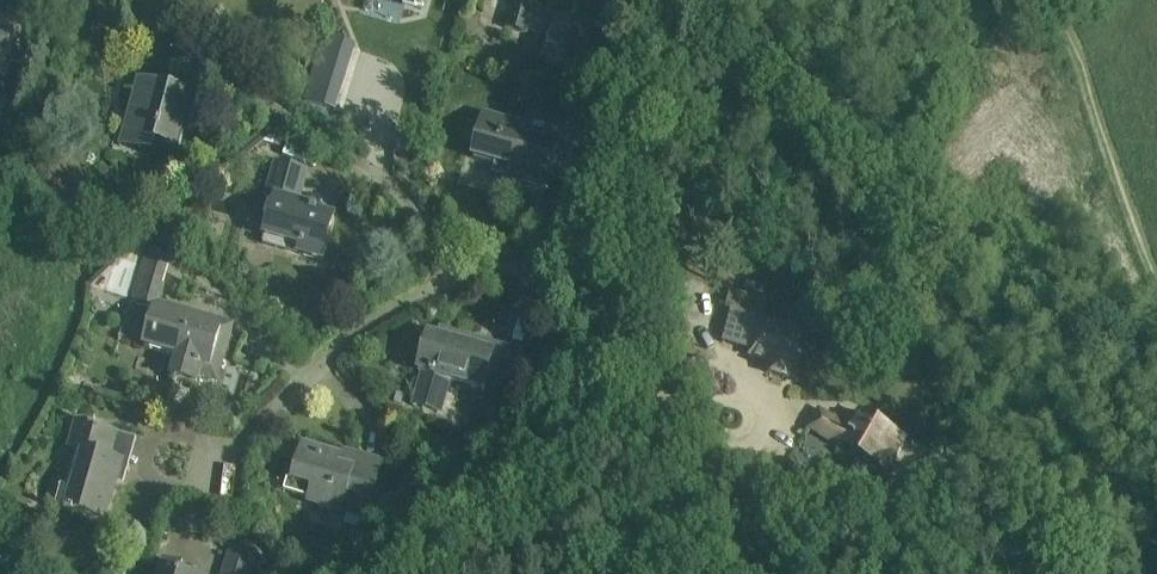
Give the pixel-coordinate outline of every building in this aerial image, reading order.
[(424,0),(390,0),(422,9),(424,0)] [(507,11),(510,0),(492,0),(490,6),(507,11)] [(579,72),(590,32),(566,25),(567,20),(533,10),(536,1),(533,0),(516,0),(507,32),(528,38),(530,32),(554,39),(548,62),(579,72)] [(705,15),(699,31),(698,35),(710,39),(717,18),(705,15)] [(3,61),(10,63),(21,28),(0,21),(0,75),(3,61)] [(310,81),(303,100),(336,111),(343,92),(310,81)] [(179,153),(194,97),(143,82),(122,154),(151,163),(156,146),(179,153)] [(524,139),(528,128),(486,116),(474,158),(513,169),(511,179),(547,189),(558,148),(524,139)] [(295,253),(324,260),(335,219),(317,214),(318,210),(298,205),(307,171),(276,163),(266,199),(273,201),(263,239),(296,248),(295,253)] [(157,235),(150,231),(143,235),(143,243),(150,247),(157,243),(157,235)] [(234,323),(190,310),(162,302),(167,285),(163,283),(169,260),(173,261),(175,257),(145,249),(130,301),(137,302),(136,306),(153,311),(142,348),(178,359),(172,378),(197,386),(199,379),(216,384),(234,323)] [(760,319),(765,301),(745,295),(732,291),(727,309),(736,312),(760,319)] [(803,333),(757,321),(747,358),(770,364),(767,373),(790,379),(803,333)] [(487,381),(513,389),(523,353),(497,345),(494,354),(461,345),(464,335),(441,329),(438,338),(429,336),(418,372),(423,373),(413,405),(436,411),(443,413),(452,380),(462,383),(485,390),(487,381)] [(860,413),(856,419),(860,422),(856,431),(819,410),(809,428),(886,471),(892,459),(896,461),(908,440),(860,413)] [(115,459),(122,434),(77,421),(70,449),(80,452),(63,511),(105,523),(123,462),(115,459)] [(367,519),(379,477),(384,462),(358,454),(356,462),(303,446),(293,480),(313,486),(307,503),(367,519)] [(399,466),(384,462),(379,477),(394,482),(399,466)] [(258,553),(228,544),(218,573),(251,573),(258,553)] [(164,563),(161,573),(201,573),(164,563)]
